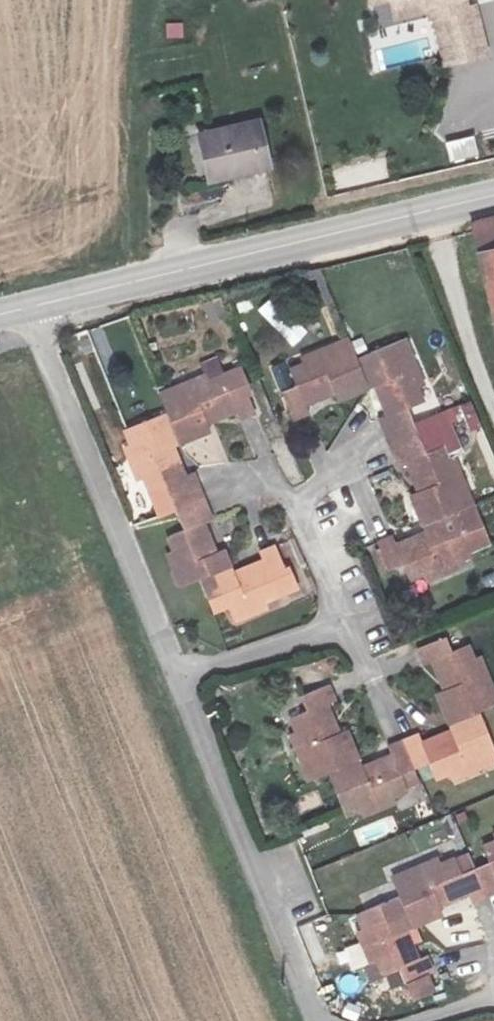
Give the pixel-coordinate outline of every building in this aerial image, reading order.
[(446,5),(463,1),(467,18),(476,16),(487,63),(493,61),(493,0),(445,0),(446,5)] [(289,115),(228,128),(238,174),(299,160),(289,115)] [(445,141),(448,162),(480,157),(477,136),(445,141)] [(482,224),(493,268),(493,221),(482,224)] [(278,393),(288,421),(303,416),(300,406),(328,395),(331,403),(369,389),(380,417),(373,421),(392,469),(401,465),(413,494),(404,497),(418,536),(390,548),(386,538),(371,545),(381,569),(393,565),(401,581),(415,575),(419,584),(437,577),(436,572),(450,567),(448,561),(484,546),(450,461),(443,463),(437,449),(431,452),(423,432),(412,436),(403,413),(419,406),(414,393),(421,390),(413,371),(409,372),(398,343),(352,362),(345,344),(317,355),(315,352),(297,359),(300,366),(287,372),(293,387),(278,393)] [(279,573),(269,548),(255,554),(258,563),(228,575),(218,551),(210,554),(198,524),(207,520),(189,476),(182,478),(170,449),(206,434),(202,424),(233,411),(237,422),(253,415),(244,389),(229,395),(222,377),(207,383),(204,375),(172,387),(179,407),(135,425),(139,437),(124,445),(131,463),(127,465),(134,483),(144,480),(149,492),(161,487),(179,533),(167,538),(172,552),(164,556),(170,573),(176,570),(182,584),(196,579),(210,616),(224,610),(227,617),(243,612),(245,616),(261,609),(258,602),(273,595),(266,578),(279,573)] [(432,638),(410,647),(416,664),(424,662),(436,691),(427,696),(443,734),(415,745),(410,735),(379,747),(384,758),(355,770),(340,730),(329,734),(318,704),(327,700),(320,684),(294,694),(301,712),(283,718),(288,731),(281,734),(287,751),(292,750),(303,779),(319,773),(336,815),(350,809),(351,813),(368,807),(370,810),(388,802),(385,795),(396,790),(390,773),(420,761),(427,777),(437,773),(440,781),(457,775),(455,770),(468,765),(466,760),(484,753),(468,712),(482,705),(471,676),(475,674),(468,657),(461,660),(456,646),(439,653),(432,638)] [(435,987),(428,970),(435,968),(428,952),(422,954),(411,926),(446,912),(443,904),(469,893),(473,902),(493,893),(493,838),(484,841),(489,855),(459,866),(453,853),(436,859),(433,852),(416,859),(417,864),(398,871),(406,893),(364,910),(369,926),(364,928),(369,941),(364,943),(370,961),(382,957),(387,971),(403,964),(415,995),(435,987)]
